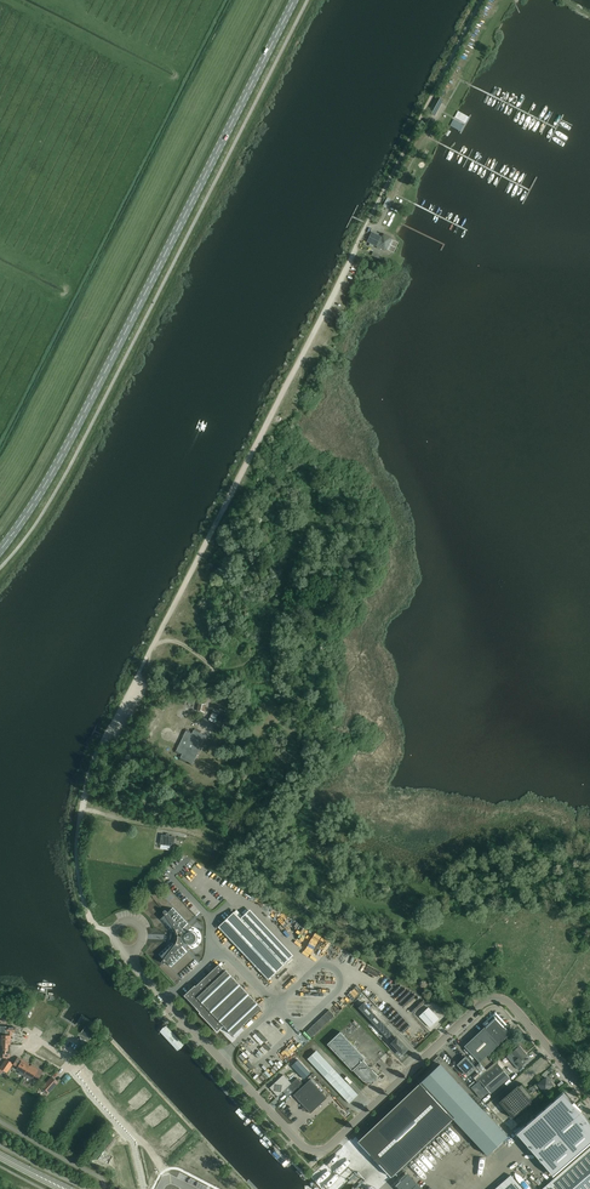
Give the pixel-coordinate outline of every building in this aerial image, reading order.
[(435,116),(442,103),(443,100),(437,96),(428,112),(435,116)] [(382,237),(372,232),(367,242),(370,243),(373,245),(377,246),(377,248),(379,249),(381,248),(384,250),(386,249),(391,239),(391,237),(385,234),(383,235),(382,237)] [(177,710),(174,716),(186,721),(188,714),(177,710)] [(207,737),(199,733),(200,731),(194,728),(192,732),(184,728),(179,738),(181,739),(179,743),(177,742),(172,752),(180,755),(178,759),(185,763),(186,761),(193,765),(207,737)] [(173,846),(174,839),(171,839),(171,836),(162,835),(161,844),(173,846)] [(197,862),(194,866),(199,870),(202,866),(197,862)] [(172,942),(170,944),(159,954),(164,959),(162,961),(162,962),(162,963),(163,963),(164,963),(166,961),(171,967),(187,952),(182,946),(186,942),(187,942),(188,943),(189,943),(190,943),(191,943),(192,943),(193,943),(194,942),(195,942),(195,941),(196,940),(196,939),(196,938),(196,937),(196,936),(196,935),(195,934),(194,933),(193,933),(193,932),(192,932),(191,932),(189,932),(188,932),(187,933),(182,928),(187,923),(173,908),(168,912),(166,911),(165,910),(164,910),(164,911),(163,911),(163,912),(165,915),(160,919),(172,932),(173,933),(173,934),(174,935),(174,936),(173,936),(173,938),(174,938),(174,939),(173,941),(172,942)] [(284,965),(240,918),(234,912),(218,927),(268,980),(284,965)] [(195,985),(185,994),(184,995),(200,1012),(199,1013),(217,1032),(224,1026),(232,1035),(261,1008),(226,970),(225,971),(219,964),(195,986),(195,985)] [(288,986),(296,978),(293,975),(285,982),(288,986)] [(312,994),(313,988),(300,987),(300,992),(293,991),(293,997),(315,998),(315,994),(312,994)] [(345,994),(340,998),(343,1004),(349,1000),(345,994)] [(330,1000),(325,1005),(335,1014),(340,1009),(330,1000)] [(388,1038),(393,1034),(393,1033),(364,1002),(358,1007),(388,1038)] [(439,1018),(428,1007),(419,1016),(430,1027),(439,1018)] [(305,1030),(310,1035),(331,1015),(326,1010),(305,1030)] [(480,1022),(485,1027),(464,1046),(480,1063),(510,1034),(505,1027),(510,1023),(509,1022),(506,1026),(495,1014),(483,1025),(480,1021),(480,1022)] [(2,1027),(2,1039),(0,1038),(0,1044),(1,1044),(10,1044),(11,1035),(12,1035),(12,1032),(15,1032),(15,1027),(7,1027),(2,1027)] [(82,1033),(90,1039),(94,1033),(86,1027),(82,1033)] [(160,1033),(178,1053),(185,1046),(167,1027),(160,1033)] [(270,1039),(273,1036),(265,1027),(262,1030),(270,1039)] [(259,1033),(267,1042),(270,1039),(261,1030),(259,1033)] [(305,1042),(309,1039),(304,1030),(300,1033),(305,1042)] [(376,1077),(378,1076),(372,1070),(372,1067),(369,1066),(363,1060),(365,1058),(340,1032),(327,1044),(352,1071),(353,1070),(368,1086),(374,1081),(376,1081),(376,1077)] [(263,1045),(266,1042),(258,1034),(255,1037),(263,1045)] [(294,1040),(300,1047),(305,1042),(299,1035),(294,1040)] [(407,1049),(395,1036),(392,1039),(394,1041),(390,1045),(399,1054),(401,1052),(402,1053),(403,1053),(404,1053),(407,1050),(406,1049),(407,1049)] [(255,1052),(258,1049),(253,1042),(250,1045),(255,1052)] [(1,1044),(0,1044),(0,1049),(1,1049),(1,1053),(1,1057),(9,1058),(10,1053),(10,1044),(1,1044)] [(291,1044),(285,1048),(290,1055),(295,1051),(291,1044)] [(514,1062),(519,1067),(525,1063),(522,1059),(527,1055),(519,1046),(512,1052),(517,1059),(514,1062)] [(240,1049),(236,1053),(239,1056),(237,1058),(240,1061),(246,1055),(240,1049)] [(284,1049),(272,1060),(278,1066),(290,1055),(284,1049)] [(349,1103),(358,1094),(333,1068),(332,1069),(315,1051),(308,1059),(349,1103)] [(246,1068),(256,1057),(251,1052),(240,1062),(246,1068)] [(293,1064),(299,1059),(295,1054),(289,1059),(293,1064)] [(542,1054),(514,1077),(516,1079),(522,1075),(524,1078),(529,1075),(536,1070),(533,1067),(545,1058),(542,1054)] [(465,1056),(457,1065),(466,1075),(475,1067),(465,1056)] [(18,1057),(17,1059),(14,1064),(18,1067),(17,1069),(20,1070),(19,1073),(24,1076),(30,1065),(22,1061),(23,1059),(18,1057)] [(10,1061),(6,1058),(0,1067),(0,1068),(3,1070),(10,1061)] [(306,1079),(313,1073),(300,1060),(294,1066),(306,1079)] [(13,1063),(10,1061),(3,1070),(7,1072),(13,1063)] [(498,1064),(488,1072),(479,1080),(490,1093),(500,1085),(509,1077),(498,1064)] [(30,1065),(24,1076),(32,1080),(33,1078),(34,1075),(39,1078),(43,1071),(35,1066),(34,1068),(30,1065)] [(420,1084),(420,1083),(358,1142),(391,1177),(453,1119),(452,1118),(472,1100),(440,1066),(420,1084)] [(271,1086),(269,1087),(278,1096),(288,1086),(293,1092),(302,1083),(297,1078),(291,1083),(283,1074),(272,1085),(271,1086)] [(310,1077),(318,1084),(320,1082),(312,1075),(310,1077)] [(52,1077),(43,1087),(49,1092),(58,1082),(52,1077)] [(553,1085),(546,1077),(541,1081),(539,1080),(540,1079),(537,1083),(534,1086),(540,1092),(539,1092),(542,1089),(545,1092),(553,1085)] [(473,1090),(478,1086),(471,1078),(466,1083),(473,1090)] [(310,1079),(293,1095),(304,1106),(304,1109),(306,1109),(310,1113),(327,1097),(310,1079)] [(532,1112),(536,1109),(530,1103),(531,1102),(530,1101),(534,1097),(522,1083),(518,1087),(517,1086),(498,1102),(512,1118),(527,1106),(532,1112)] [(137,1087),(127,1096),(131,1101),(127,1105),(134,1112),(146,1100),(139,1092),(141,1091),(137,1087)] [(584,1114),(583,1114),(581,1112),(582,1111),(571,1098),(566,1093),(564,1095),(563,1094),(517,1134),(553,1175),(589,1142),(589,1121),(584,1114)] [(542,1188),(589,1188),(589,1147),(542,1188)] [(337,1168),(333,1164),(319,1174),(322,1179),(337,1168)] [(402,1167),(396,1173),(399,1175),(405,1170),(402,1167)] [(416,1185),(407,1175),(397,1184),(402,1188),(412,1188),(416,1185)] [(514,1180),(504,1188),(523,1188),(514,1180)]
